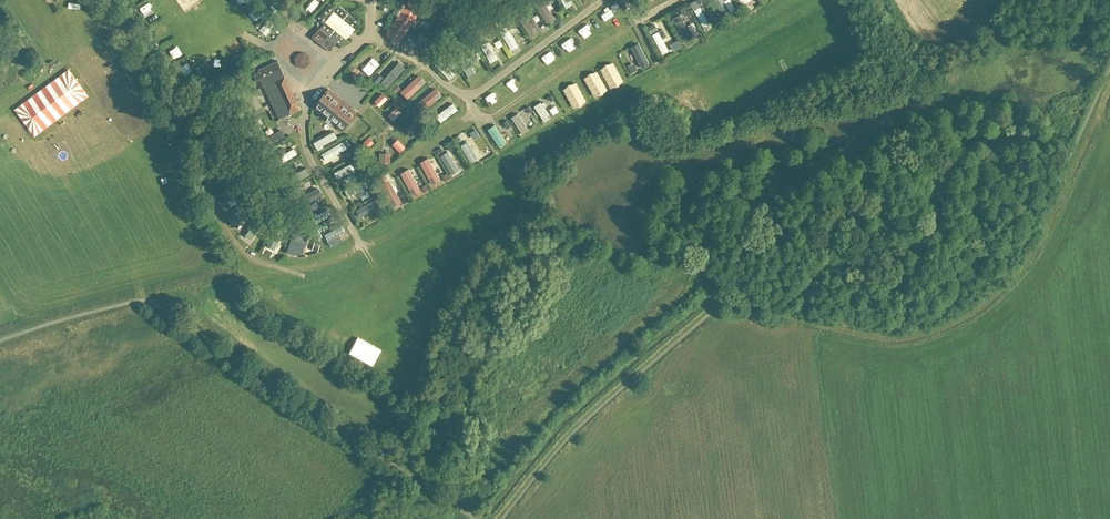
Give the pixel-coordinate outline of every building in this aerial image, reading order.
[(244,11),(253,6),(250,0),(238,0),(244,11)] [(383,32),(387,35),(398,42),(403,46),(428,9),(423,6),(415,0),(411,0),(408,5),(402,1),(394,13),(395,14),(383,32)] [(556,21),(551,12),(555,10),(550,0),(539,0),(536,2),(548,25),(556,21)] [(567,9),(573,6),(570,0),(563,0),(567,9)] [(745,9),(751,6),(748,0),(741,0),(745,9)] [(341,46),(360,23),(339,6),(336,10),(329,5),(318,19),(324,24),(320,29),(341,46)] [(523,6),(515,13),(532,33),(539,27),(523,6)] [(149,22),(161,13),(157,7),(144,15),(149,22)] [(702,7),(697,9),(706,28),(711,26),(702,7)] [(446,24),(451,19),(444,13),(440,18),(446,24)] [(677,22),(686,42),(694,38),(685,19),(677,22)] [(586,34),(595,29),(589,21),(581,26),(586,34)] [(272,40),(278,29),(266,23),(260,34),(272,40)] [(658,24),(652,27),(667,57),(673,54),(658,24)] [(514,51),(521,47),(508,25),(501,29),(514,51)] [(313,38),(330,52),(337,43),(320,29),(313,38)] [(427,44),(431,39),(425,33),(420,38),(427,44)] [(491,64),(499,60),(491,40),(483,44),(491,64)] [(175,60),(186,52),(180,43),(168,52),(175,60)] [(210,50),(218,68),(225,65),(217,47),(210,50)] [(373,71),(388,60),(384,55),(370,66),(373,71)] [(470,80),(478,77),(470,57),(462,60),(470,80)] [(443,59),(438,64),(451,80),(456,75),(443,59)] [(256,81),(245,87),(249,95),(266,87),(280,118),(291,114),(301,109),(287,79),(286,79),(278,61),(258,70),(259,72),(253,74),(256,81)] [(386,83),(393,88),(404,72),(396,67),(386,83)] [(407,99),(426,80),(421,74),(401,93),(407,99)] [(593,82),(598,96),(608,92),(603,79),(593,82)] [(430,93),(435,98),(442,92),(437,86),(430,93)] [(342,131),(357,113),(328,90),(313,108),(342,131)] [(383,95),(376,102),(381,106),(387,100),(383,95)] [(543,101),(536,105),(546,122),(553,118),(543,101)] [(438,115),(444,123),(460,111),(455,103),(438,115)] [(397,109),(390,115),(395,120),(401,113),(397,109)] [(513,115),(522,134),(530,131),(520,112),(513,115)] [(500,147),(507,144),(499,126),(491,129),(500,147)] [(473,163),(478,161),(469,140),(464,143),(473,163)] [(366,153),(373,146),(368,142),(362,148),(366,153)] [(405,149),(399,143),(394,147),(401,154),(405,149)] [(327,162),(349,153),(346,144),(324,153),(327,162)] [(297,151),(286,153),(288,161),(299,158),(297,151)] [(451,174),(458,171),(450,154),(443,157),(451,174)] [(422,160),(431,182),(440,178),(431,157),(422,160)] [(410,188),(413,187),(416,191),(422,188),(410,167),(402,172),(410,188)] [(343,170),(336,174),(341,181),(347,178),(343,170)] [(394,204),(402,200),(391,179),(383,183),(394,204)] [(293,191),(302,208),(322,197),(318,189),(305,196),(300,187),(293,191)] [(223,206),(238,199),(233,188),(218,195),(223,206)] [(353,200),(365,193),(363,190),(351,197),(353,200)] [(373,213),(372,210),(381,205),(377,199),(359,211),(364,219),(373,213)] [(245,210),(235,217),(241,225),(251,218),(245,210)] [(317,225),(330,219),(327,211),(314,218),(317,225)] [(254,242),(263,231),(256,225),(247,237),(254,242)] [(332,246),(349,237),(342,225),(326,234),(332,246)] [(296,227),(287,252),(294,254),(295,252),(302,255),(309,232),(296,227)] [(276,251),(280,235),(273,233),(269,250),(276,251)]
